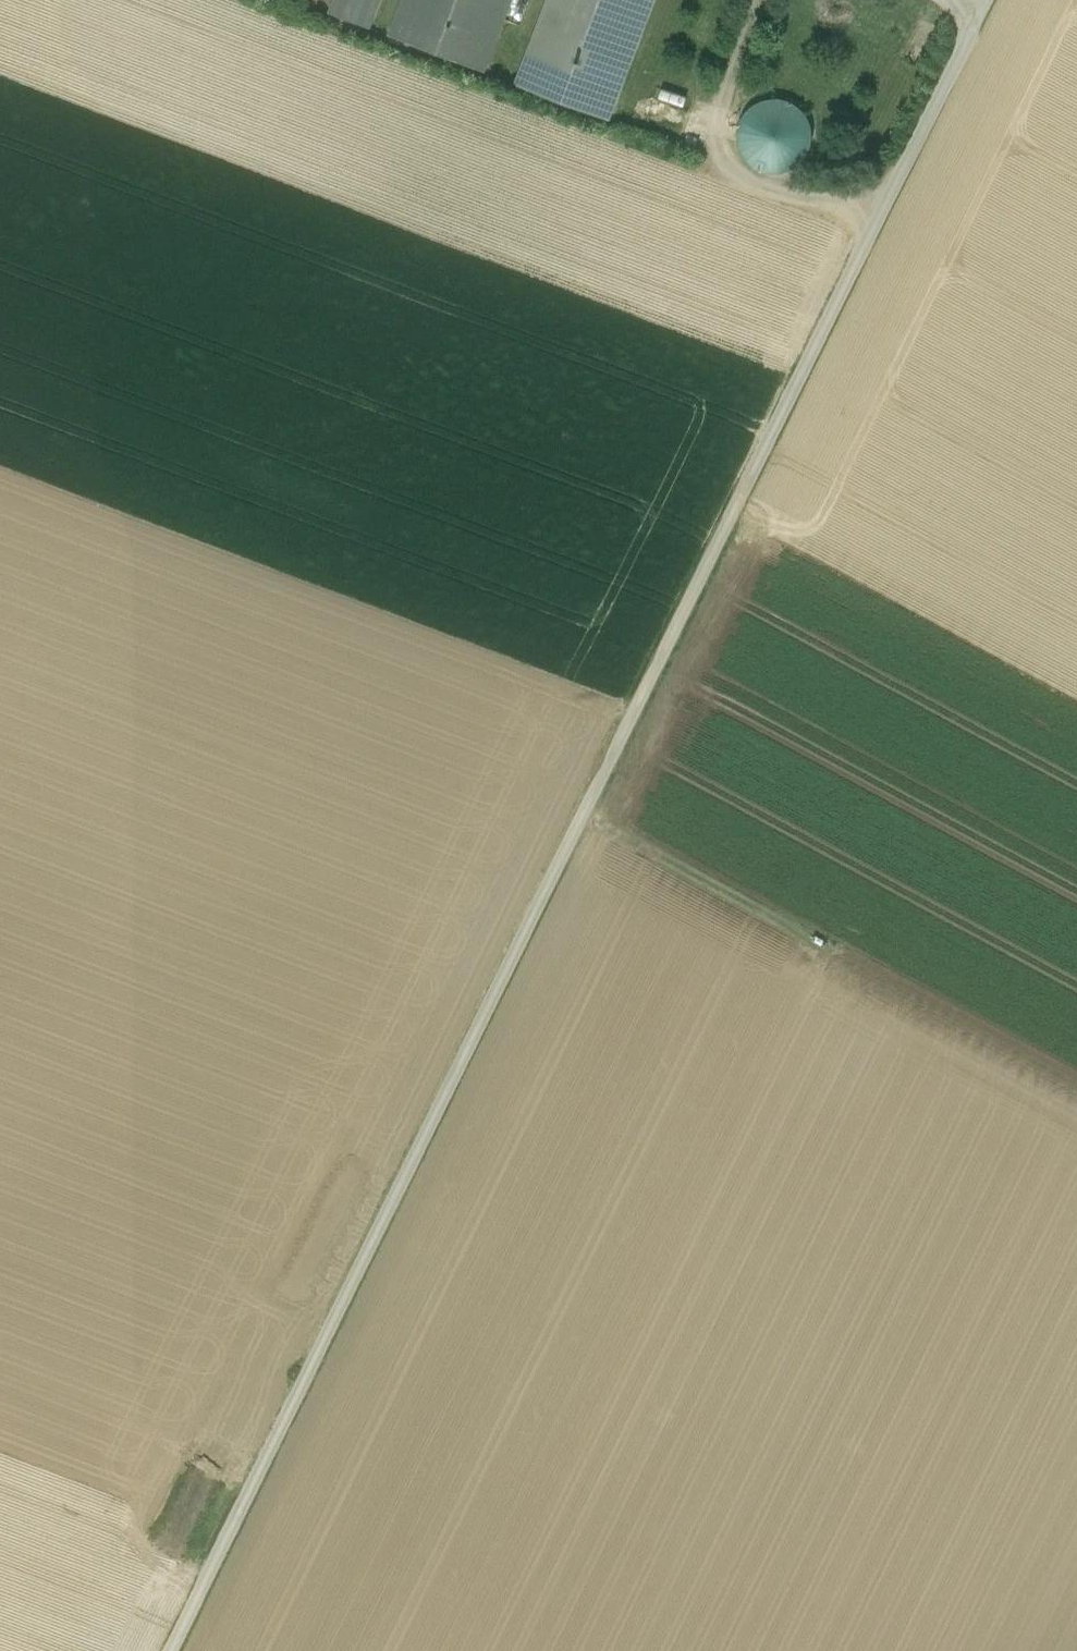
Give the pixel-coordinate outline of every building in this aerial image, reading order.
[(330,13),(369,27),(380,0),(335,0),(330,13)] [(390,35),(484,70),(510,0),(403,0),(390,35)] [(517,83),(609,118),(654,0),(549,0),(517,83)] [(777,99),(769,100),(761,102),(754,106),(748,111),(743,117),(740,125),(738,132),(738,141),(740,148),(743,156),(748,162),(754,167),(762,171),(769,173),(777,173),(785,172),(793,169),(799,165),(805,159),(809,152),(812,144),(812,136),(812,128),(809,121),(805,114),(799,108),(793,104),(785,101),(777,99)]
